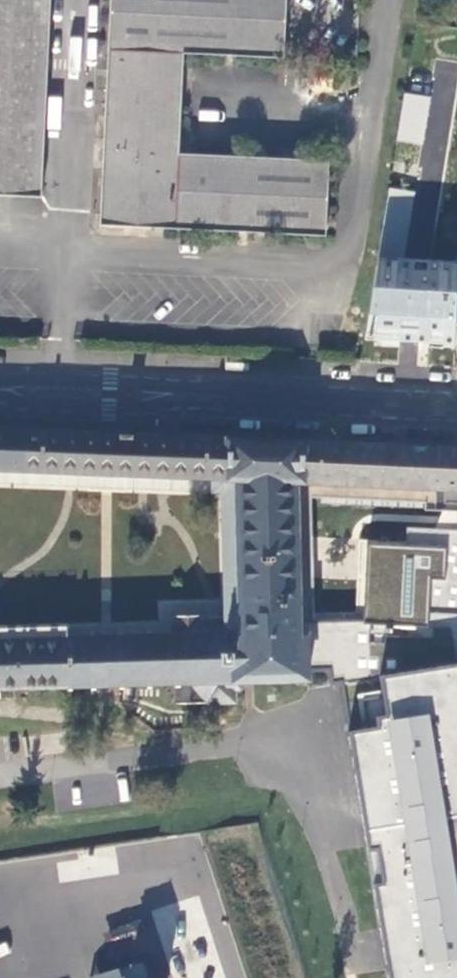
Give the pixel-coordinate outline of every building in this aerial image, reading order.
[(41,203),(54,0),(0,0),(0,201),(41,203)] [(326,240),(330,164),(182,158),(186,57),(282,61),(286,0),(109,0),(99,230),(326,240)] [(433,96),(408,91),(399,140),(424,144),(433,96)] [(392,187),(364,337),(430,341),(430,337),(443,338),(443,342),(455,342),(456,299),(456,283),(456,281),(456,259),(405,256),(417,191),(392,187)] [(241,687),(242,684),(242,680),(312,671),(310,642),(308,613),(315,613),(312,538),(311,497),(423,502),(423,510),(443,511),(443,503),(456,504),(456,450),(275,439),(0,428),(0,470),(209,479),(235,480),(238,620),(210,620),(210,616),(200,616),(200,614),(172,615),(172,634),(149,635),(149,631),(145,631),(145,635),(121,636),(120,632),(116,632),(116,637),(93,637),(93,633),(89,633),(89,637),(69,638),(69,634),(65,634),(65,638),(0,640),(0,687),(66,685),(67,690),(71,690),(71,685),(90,685),(90,689),(95,689),(94,685),(119,684),(119,689),(123,689),(123,684),(147,683),(147,688),(152,688),(152,683),(175,683),(175,703),(203,702),(203,703),(235,701),(235,700),(240,700),(240,689),(241,687)] [(209,479),(0,470),(0,485),(209,494),(209,479)] [(312,671),(329,671),(331,683),(343,680),(368,846),(381,929),(388,971),(389,977),(456,977),(456,532),(407,530),(407,542),(360,539),(356,611),(315,613),(308,613),(310,642),(312,671)]
